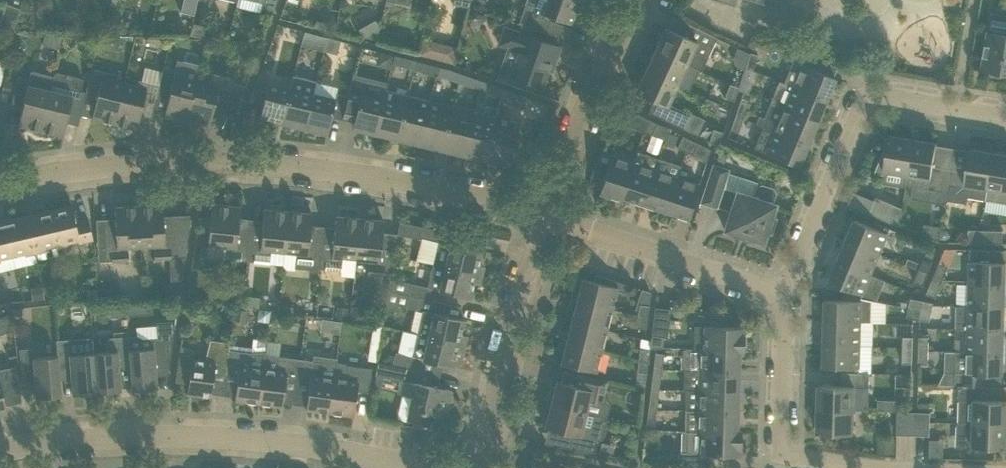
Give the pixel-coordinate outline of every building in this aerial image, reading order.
[(181,12),(194,15),(197,0),(184,0),(181,12)] [(263,2),(261,7),(273,10),(277,0),(254,0),(263,2)] [(526,3),(519,23),(545,33),(550,16),(574,25),(582,0),(527,0),(526,3)] [(15,29),(21,9),(6,3),(0,21),(0,24),(15,29)] [(479,12),(474,11),(469,12),(467,18),(470,23),(475,25),(479,24),(482,18),(479,12)] [(982,69),(1005,73),(1005,16),(991,13),(988,31),(982,69)] [(665,27),(655,49),(686,63),(701,70),(707,55),(716,37),(689,24),(684,36),(665,27)] [(560,46),(503,27),(498,43),(507,47),(496,81),(527,92),(531,83),(542,87),(551,61),(554,62),(560,46)] [(304,31),(301,45),(323,50),(326,37),(304,31)] [(423,41),(418,58),(452,67),(457,50),(423,41)] [(788,58),(818,70),(822,59),(793,47),(788,58)] [(676,85),(686,63),(655,49),(645,71),(676,85)] [(737,49),(733,58),(736,67),(744,71),(744,68),(745,66),(749,55),(737,49)] [(753,69),(758,54),(750,52),(749,55),(745,66),(753,69)] [(392,63),(401,66),(414,69),(416,60),(394,55),(392,63)] [(784,82),(826,99),(835,77),(818,70),(788,58),(788,59),(793,61),(784,82)] [(177,60),(175,69),(164,66),(159,85),(157,94),(168,97),(164,116),(186,121),(196,80),(197,80),(201,65),(177,60)] [(414,69),(426,72),(436,75),(438,66),(416,60),(414,69)] [(745,66),(744,68),(744,71),(740,82),(748,85),(753,69),(745,66)] [(91,68),(86,92),(85,96),(96,99),(92,118),(114,123),(124,82),(111,79),(112,73),(91,68)] [(449,69),(446,77),(458,81),(460,73),(449,69)] [(56,71),(54,76),(51,90),(50,90),(40,130),(63,136),(67,117),(79,120),(85,96),(86,92),(81,91),(85,78),(56,71)] [(676,85),(645,71),(635,92),(653,101),(648,112),(675,125),(682,128),(689,113),(668,104),(676,85)] [(196,80),(186,121),(209,126),(213,107),(236,113),(246,85),(234,82),(235,78),(212,72),(209,83),(197,80),(196,80)] [(51,90),(54,76),(41,73),(35,76),(31,75),(30,79),(17,75),(11,103),(23,106),(18,125),(40,130),(50,90),(51,90)] [(458,81),(470,86),(479,89),(482,81),(460,73),(458,81)] [(269,77),(260,75),(259,74),(249,101),(262,104),(259,117),(282,123),(290,88),(268,83),(269,77)] [(290,88),(282,123),(304,128),(312,93),(313,94),(316,81),(293,75),(290,88)] [(348,96),(342,119),(353,122),(353,125),(359,127),(357,129),(375,133),(383,99),(385,89),(387,83),(365,78),(363,86),(351,83),(348,96)] [(4,80),(1,94),(9,96),(12,82),(4,80)] [(137,85),(124,82),(114,123),(136,128),(141,110),(153,113),(157,94),(159,85),(138,80),(137,85)] [(779,80),(770,103),(816,122),(826,99),(784,82),(779,80)] [(479,89),(489,92),(501,96),(504,88),(482,81),(479,89)] [(729,85),(725,98),(733,101),(738,88),(729,85)] [(500,99),(504,101),(522,107),(526,96),(504,88),(501,96),(500,99)] [(383,99),(375,133),(397,139),(407,95),(385,89),(383,99)] [(322,129),(328,130),(331,116),(342,119),(348,96),(336,93),(335,99),(313,94),(312,93),(304,128),(322,132),(322,129)] [(407,95),(397,139),(419,144),(427,109),(430,100),(407,95)] [(735,114),(743,117),(748,102),(740,99),(735,114)] [(427,109),(419,144),(441,149),(449,115),(452,105),(430,100),(427,109)] [(807,144),(816,122),(770,103),(764,118),(759,116),(756,122),(763,125),(807,144)] [(494,125),(486,160),(508,165),(516,132),(518,132),(520,122),(509,119),(505,112),(506,109),(499,107),(496,116),(494,125)] [(642,132),(649,119),(630,110),(624,123),(642,132)] [(494,125),(496,116),(474,111),(472,120),(464,155),(486,160),(494,125)] [(738,132),(743,117),(735,114),(730,130),(738,132)] [(449,115),(441,149),(464,155),(472,120),(449,115)] [(657,123),(649,119),(642,132),(650,136),(657,123)] [(754,148),(798,166),(807,144),(763,125),(754,148)] [(714,128),(710,141),(718,145),(723,131),(714,128)] [(676,147),(684,151),(690,139),(682,135),(679,142),(676,147)] [(876,173),(885,174),(885,172),(907,176),(913,139),(889,135),(886,154),(883,154),(884,152),(883,151),(874,173),(876,173)] [(690,139),(684,151),(692,155),(698,143),(690,139)] [(907,176),(905,184),(913,186),(942,190),(943,187),(946,168),(933,165),(937,143),(913,139),(907,174),(907,176)] [(969,197),(986,200),(993,152),(970,148),(966,171),(953,169),(948,200),(968,203),(969,197)] [(599,193),(621,200),(634,162),(637,151),(633,162),(611,155),(599,193)] [(623,197),(644,204),(659,158),(637,151),(634,162),(621,200),(622,200),(623,197)] [(993,152),(986,200),(1005,203),(1005,154),(993,152)] [(717,155),(714,163),(721,166),(724,157),(717,155)] [(644,204),(666,211),(677,176),(681,165),(659,158),(644,204)] [(712,163),(699,203),(716,208),(717,207),(730,211),(724,230),(762,242),(775,204),(770,203),(773,193),(772,189),(762,186),(757,188),(754,198),(723,188),(729,169),(721,166),(714,163),(712,163)] [(666,211),(688,218),(699,184),(677,177),(681,166),(681,165),(677,176),(666,211)] [(876,196),(869,212),(899,225),(902,207),(876,196)] [(247,261),(251,225),(239,223),(240,206),(212,203),(208,245),(226,247),(225,259),(247,261)] [(162,204),(139,205),(141,247),(154,246),(155,258),(184,257),(190,220),(163,221),(162,204)] [(49,210),(57,247),(67,245),(67,243),(78,240),(79,242),(93,239),(88,218),(75,221),(71,205),(49,210)] [(114,206),(115,218),(96,219),(98,261),(128,260),(127,248),(141,247),(139,205),(114,206)] [(251,225),(247,261),(269,263),(271,251),(284,252),(288,211),(264,208),(262,226),(251,225)] [(49,210),(26,215),(35,253),(46,250),(45,248),(57,245),(49,210)] [(288,211),(284,252),(298,254),(296,266),(319,268),(322,232),(310,230),(312,213),(288,211)] [(35,253),(26,215),(5,220),(13,255),(16,268),(37,263),(37,260),(35,253)] [(322,232),(319,268),(341,270),(342,258),(356,259),(360,218),(336,215),(334,233),(322,232)] [(384,220),(360,218),(356,259),(369,261),(368,273),(390,275),(396,239),(382,238),(384,220)] [(890,228),(874,221),(872,226),(855,219),(846,239),(880,253),(890,228)] [(0,258),(13,255),(5,220),(0,221),(0,261),(1,261),(0,258)] [(399,222),(397,234),(422,239),(433,242),(434,241),(436,229),(433,229),(399,222)] [(924,224),(922,234),(937,241),(940,226),(924,224)] [(947,230),(940,229),(939,239),(950,241),(950,235),(947,230)] [(967,229),(967,243),(986,243),(1003,244),(1003,230),(986,229),(967,229)] [(846,239),(838,260),(871,274),(880,253),(846,239)] [(437,242),(433,263),(475,273),(481,250),(451,242),(451,245),(437,242)] [(969,283),(1005,284),(1005,263),(1005,252),(987,252),(970,252),(970,261),(969,283)] [(928,273),(933,261),(934,260),(924,256),(922,263),(919,269),(928,273)] [(908,258),(906,264),(919,269),(922,263),(908,258)] [(838,260),(829,281),(846,288),(844,293),(862,297),(872,299),(877,300),(886,280),(871,274),(838,260)] [(430,277),(442,281),(440,290),(450,293),(469,298),(475,273),(433,263),(430,277)] [(933,278),(942,282),(948,267),(939,263),(933,278)] [(923,285),(928,273),(919,269),(914,282),(923,285)] [(571,288),(572,298),(612,308),(616,289),(625,292),(627,284),(596,275),(594,281),(582,278),(578,293),(572,291),(572,288),(571,288)] [(936,297),(942,282),(933,278),(926,293),(936,297)] [(411,283),(408,295),(433,300),(435,288),(411,283)] [(969,283),(969,306),(1005,306),(1005,284),(969,283)] [(42,286),(31,287),(32,300),(44,298),(42,286)] [(96,289),(86,289),(87,299),(97,299),(96,289)] [(295,311),(313,313),(315,294),(297,293),(295,311)] [(825,299),(825,321),(861,322),(871,322),(872,299),(862,297),(844,293),(844,299),(825,299)] [(244,295),(243,306),(259,308),(260,298),(244,295)] [(417,333),(465,344),(467,335),(461,334),(464,319),(434,312),(430,311),(433,300),(408,295),(405,307),(422,311),(417,333)] [(909,307),(920,309),(922,300),(911,297),(909,307)] [(612,308),(572,298),(566,306),(567,307),(569,304),(575,306),(571,320),(606,329),(612,308)] [(922,300),(920,309),(918,319),(930,321),(933,302),(922,300)] [(139,302),(127,303),(128,316),(141,315),(139,302)] [(647,317),(649,305),(639,304),(638,315),(647,317)] [(1005,306),(969,306),(957,305),(957,328),(968,328),(1004,329),(1005,306)] [(338,307),(336,319),(347,321),(349,309),(338,307)] [(650,347),(662,348),(664,337),(667,338),(671,309),(655,307),(652,327),(651,334),(650,347)] [(920,309),(909,307),(907,317),(918,319),(920,309)] [(353,308),(351,322),(362,323),(363,310),(353,308)] [(236,310),(234,323),(246,324),(248,312),(236,310)] [(270,312),(269,322),(274,322),(279,318),(280,313),(270,312)] [(636,327),(646,328),(647,317),(638,315),(636,327)] [(561,340),(601,350),(606,329),(571,320),(568,334),(562,333),(561,330),(560,330),(561,340)] [(825,321),(824,344),(860,345),(861,322),(825,321)] [(137,336),(128,336),(131,367),(132,389),(157,387),(155,365),(168,364),(169,364),(175,324),(157,326),(157,337),(143,339),(137,336)] [(375,325),(369,360),(377,361),(382,326),(375,325)] [(694,325),(693,348),(699,348),(699,349),(743,350),(743,327),(694,325)] [(957,328),(956,340),(968,340),(967,351),(1003,352),(1004,329),(968,328),(957,328)] [(417,333),(412,356),(419,357),(424,358),(423,360),(434,362),(453,367),(457,352),(463,353),(465,344),(417,333)] [(107,351),(93,352),(97,392),(121,390),(119,368),(131,367),(128,336),(110,338),(106,342),(107,351)] [(903,349),(913,350),(913,336),(903,336),(903,349)] [(919,350),(929,350),(929,337),(919,336),(919,350)] [(56,341),(57,355),(59,373),(71,372),(72,394),(97,392),(93,352),(70,354),(68,340),(56,341)] [(181,347),(177,382),(188,383),(187,393),(211,397),(214,371),(226,373),(229,349),(230,342),(211,340),(205,360),(192,359),(193,350),(181,347)] [(561,363),(596,372),(601,350),(561,340),(556,348),(557,349),(558,346),(564,348),(561,363)] [(842,372),(859,372),(860,345),(824,344),(824,366),(842,367),(842,372)] [(59,373),(57,355),(33,357),(33,347),(19,349),(22,376),(34,375),(36,397),(61,395),(59,373)] [(648,361),(649,350),(640,348),(638,360),(648,361)] [(684,368),(684,369),(698,370),(698,369),(738,370),(739,351),(743,351),(743,350),(699,349),(699,348),(693,348),(684,348),(684,368)] [(252,352),(229,349),(226,373),(238,374),(234,400),(258,403),(265,352),(264,352),(252,352)] [(902,363),(912,363),(913,350),(903,349),(902,363)] [(928,364),(929,350),(919,350),(918,363),(928,364)] [(956,372),(955,385),(958,385),(985,386),(986,374),(1003,374),(1003,352),(967,351),(956,351),(956,372)] [(300,359),(278,356),(265,352),(258,403),(282,406),(285,381),(297,382),(300,359)] [(392,364),(416,370),(419,357),(395,352),(392,364)] [(661,369),(663,353),(655,352),(653,367),(661,369)] [(300,359),(297,382),(309,384),(306,409),(330,412),(332,377),(336,358),(313,355),(313,360),(300,359)] [(332,377),(330,412),(353,415),(356,390),(368,392),(371,372),(372,368),(351,365),(345,364),(346,362),(337,361),(338,358),(336,358),(332,377)] [(646,373),(648,361),(638,360),(637,371),(646,373)] [(385,377),(399,381),(396,393),(402,394),(412,396),(409,409),(406,421),(429,426),(431,414),(440,416),(444,400),(448,401),(451,390),(431,385),(420,383),(423,372),(416,370),(392,364),(378,361),(375,375),(372,388),(382,390),(385,377)] [(7,412),(5,405),(21,402),(16,366),(0,369),(0,414),(7,412)] [(653,367),(651,383),(659,384),(661,369),(653,367)] [(697,390),(738,391),(738,370),(698,369),(698,370),(697,389),(697,390)] [(819,384),(818,408),(854,409),(868,410),(869,373),(859,372),(842,372),(842,385),(819,384)] [(551,386),(547,402),(585,412),(586,412),(588,401),(594,402),(597,391),(604,393),(607,380),(596,378),(577,373),(574,385),(556,380),(554,387),(551,386)] [(1005,424),(1005,400),(987,399),(987,386),(985,386),(958,385),(957,422),(973,422),(973,423),(1005,424)] [(697,410),(737,411),(738,391),(697,390),(697,389),(686,389),(685,410),(697,410)] [(650,393),(648,408),(656,409),(658,394),(650,393)] [(547,402),(542,419),(546,420),(544,427),(573,434),(569,448),(594,453),(595,451),(598,439),(602,421),(603,416),(586,412),(585,412),(547,402)] [(919,403),(918,411),(929,411),(929,403),(919,403)] [(654,425),(656,409),(648,408),(646,424),(654,425)] [(853,434),(854,409),(818,408),(817,432),(853,434)] [(688,430),(737,431),(737,411),(697,410),(685,410),(685,430),(688,430)] [(897,434),(910,434),(911,411),(897,411),(897,434)] [(916,435),(929,435),(930,435),(930,412),(917,411),(916,435)] [(615,412),(613,419),(626,422),(628,415),(615,412)] [(973,447),(1005,448),(1005,424),(973,423),(973,422),(957,422),(957,441),(963,446),(973,447)] [(679,451),(678,465),(712,466),(712,454),(739,455),(740,455),(741,432),(737,431),(688,430),(687,452),(681,451),(679,451)] [(878,439),(877,452),(895,452),(895,439),(878,439)] [(601,447),(599,455),(612,458),(614,449),(601,447)]
